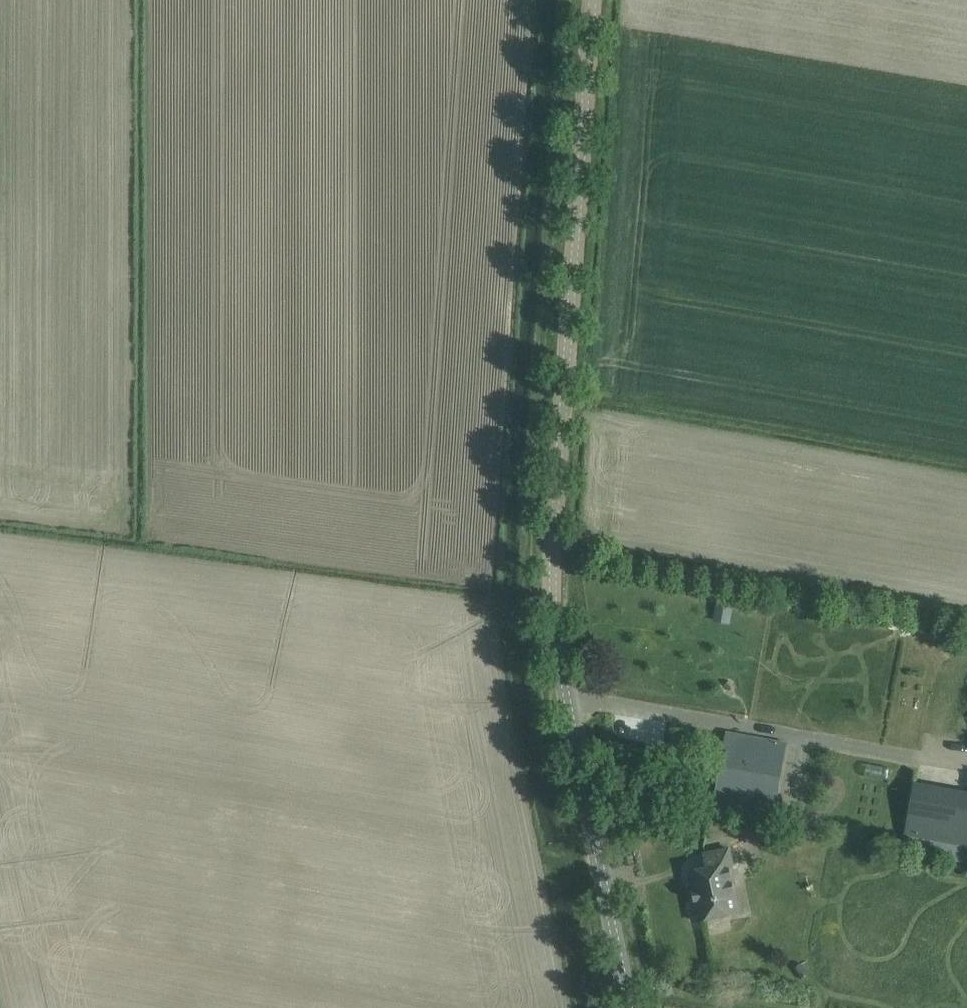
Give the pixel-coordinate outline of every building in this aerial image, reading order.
[(666,741),(667,718),(617,715),(616,738),(666,741)] [(714,801),(776,812),(788,743),(726,732),(714,801)] [(966,862),(966,791),(915,782),(902,850),(966,862)] [(707,868),(692,871),(698,903),(692,904),(696,922),(716,918),(743,913),(733,865),(735,864),(732,848),(704,854),(707,868)]
